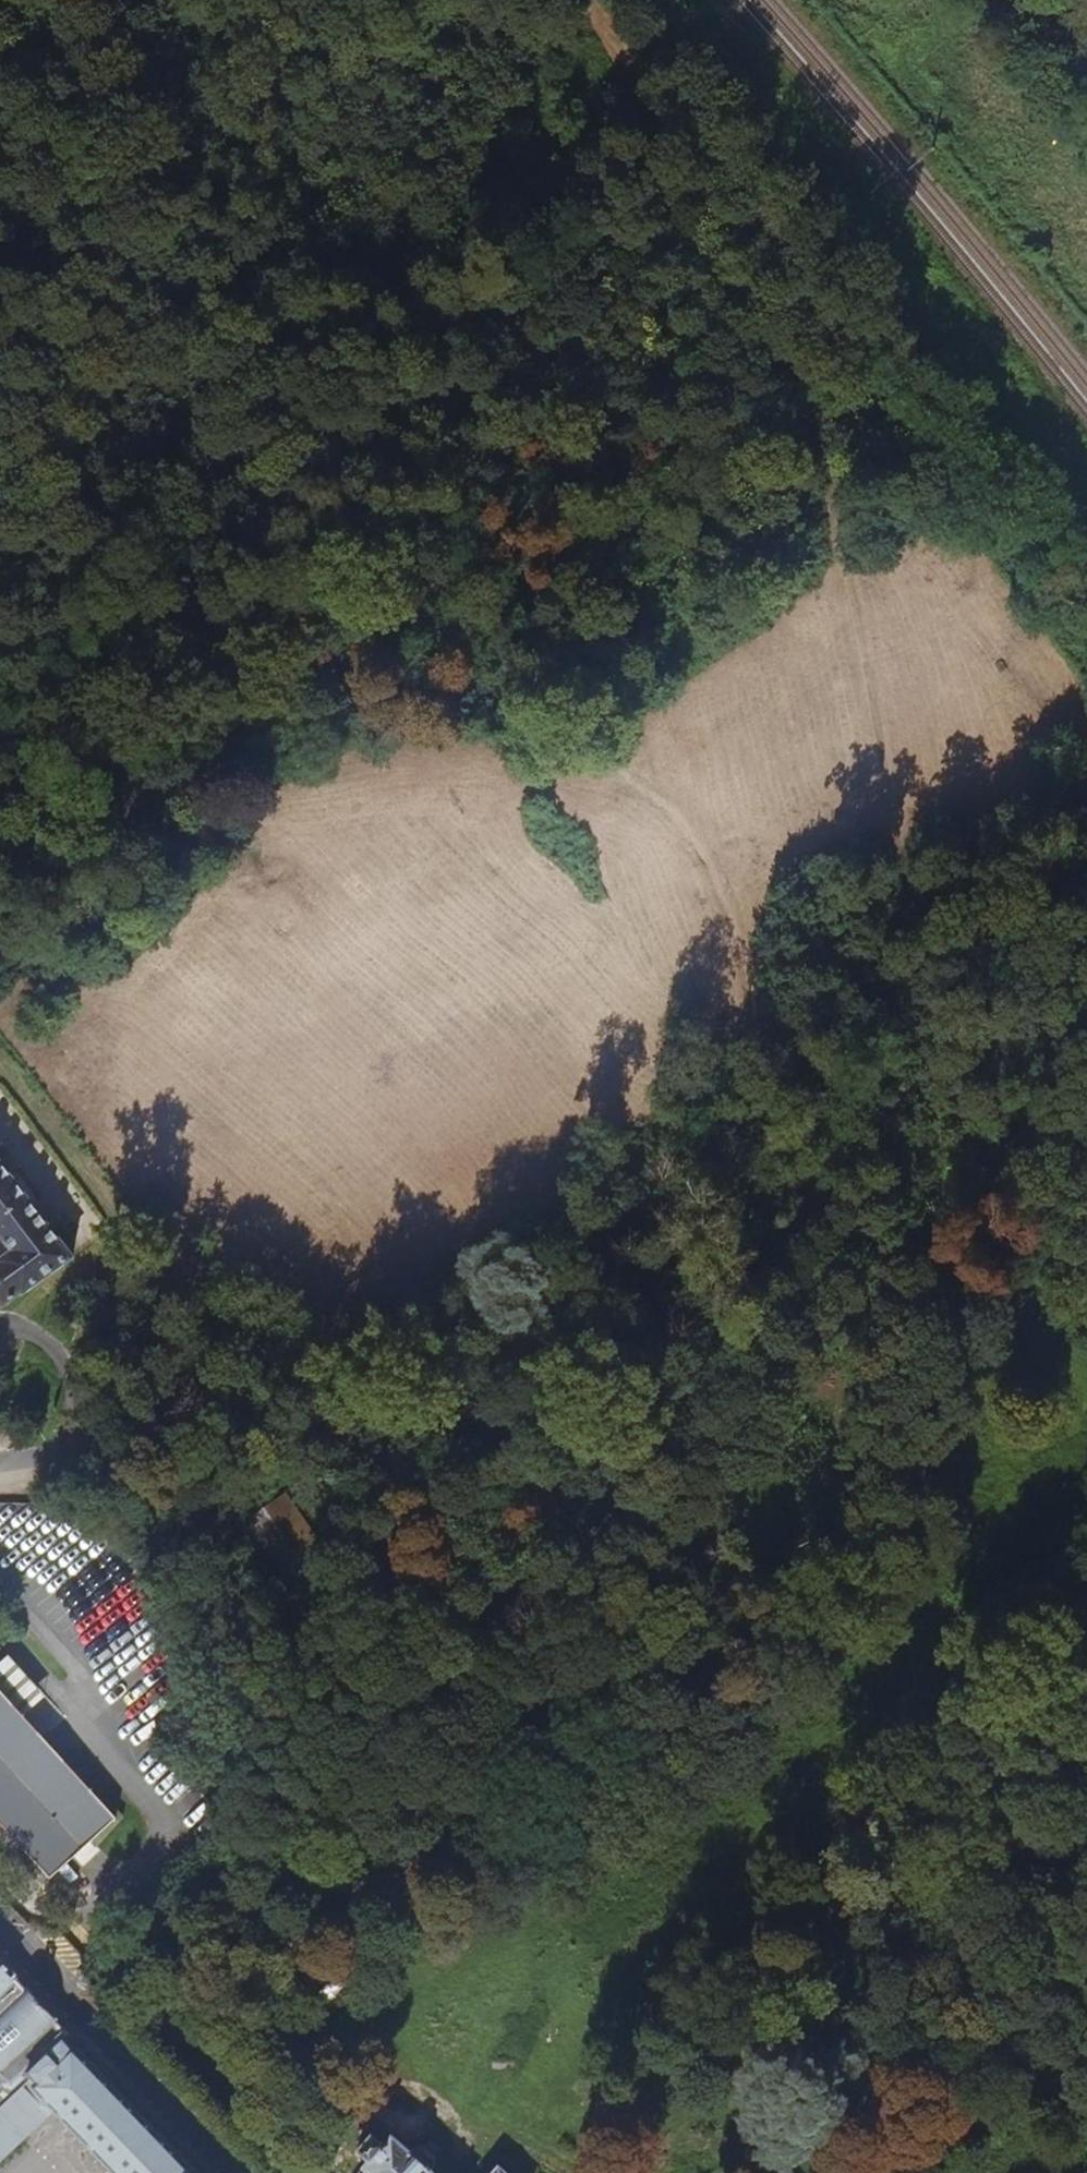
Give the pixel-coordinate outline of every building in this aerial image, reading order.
[(2,1262),(0,1264),(0,1299),(4,1305),(23,1290),(24,1292),(73,1255),(0,1160),(0,1231),(16,1252),(2,1262)] [(51,1878),(117,1818),(24,1715),(45,1696),(8,1655),(0,1662),(0,1822),(51,1878)] [(53,2111),(99,2068),(74,2042),(71,2043),(63,2034),(67,2030),(58,2020),(30,1990),(17,1976),(16,1973),(0,1957),(0,2160),(53,2111)] [(53,2111),(111,2172),(198,2172),(99,2068),(53,2111)] [(433,2169),(436,2165),(436,2155),(422,2144),(414,2145),(411,2149),(393,2133),(385,2142),(373,2132),(357,2150),(367,2161),(356,2172),(437,2172),(433,2169)] [(497,2164),(490,2172),(507,2172),(497,2164)]
